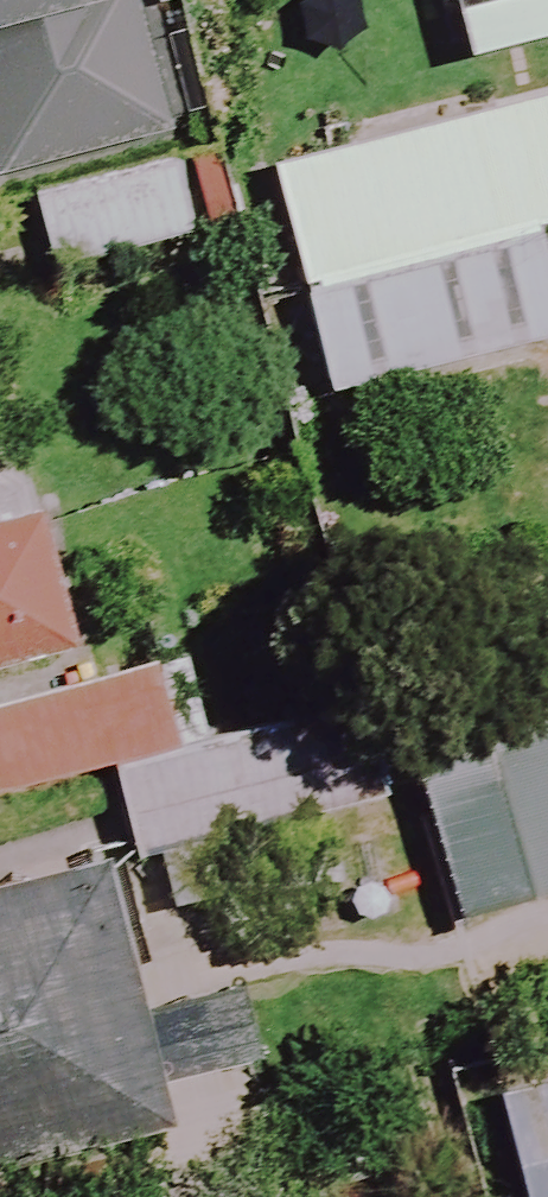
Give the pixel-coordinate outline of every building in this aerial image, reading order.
[(173,109),(143,0),(0,0),(0,156),(173,109)] [(473,39),(547,18),(547,0),(462,0),(473,39)] [(276,147),(307,267),(547,205),(547,76),(276,147)] [(310,272),(336,375),(547,322),(547,241),(541,214),(310,272)] [(77,623),(41,494),(0,506),(0,645),(77,623)] [(0,685),(0,775),(115,745),(208,720),(188,645),(163,651),(161,643),(0,685)] [(460,901),(547,878),(547,689),(542,666),(409,699),(460,901)] [(208,720),(115,745),(140,837),(315,790),(291,699),(208,720)] [(0,872),(0,1156),(183,1112),(172,1065),(264,1043),(247,972),(142,996),(106,847),(0,872)] [(505,1075),(534,1196),(547,1196),(547,1065),(505,1075)]
